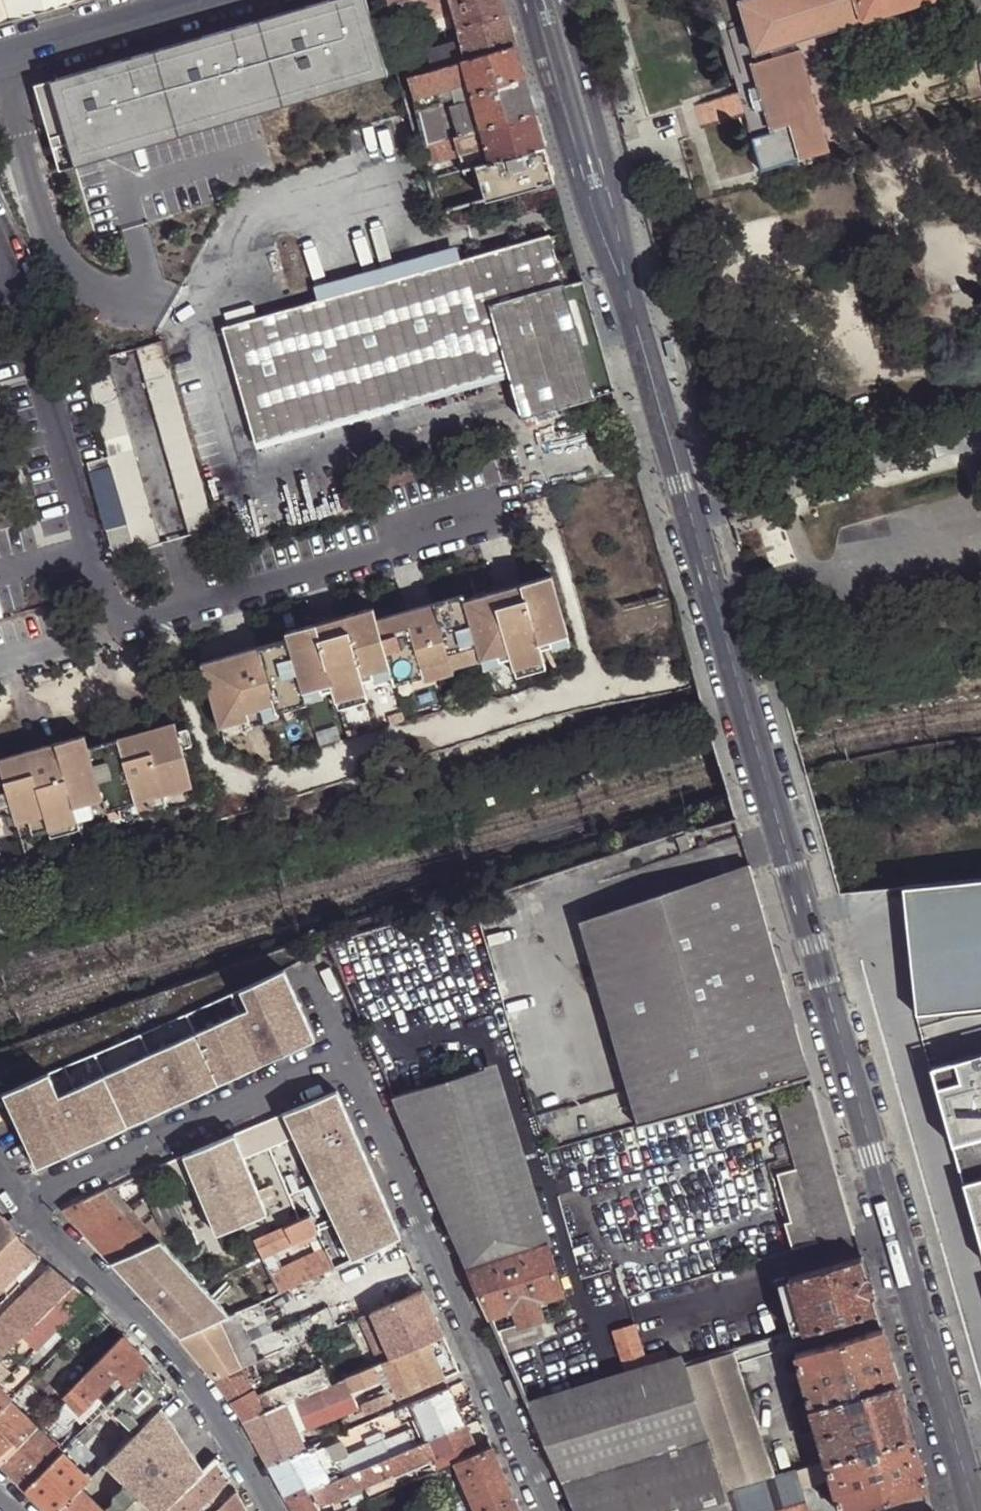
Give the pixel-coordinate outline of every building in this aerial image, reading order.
[(10,15),(60,0),(0,0),(0,18),(10,15)] [(43,115),(60,169),(76,164),(257,112),(387,74),(365,0),(326,0),(56,78),(57,82),(51,84),(59,111),(43,115)] [(396,24),(431,14),(439,12),(447,9),(453,8),(451,0),(388,0),(396,24)] [(453,8),(460,28),(508,14),(504,0),(451,0),(453,8)] [(740,1),(755,52),(927,0),(742,0),(740,1)] [(513,33),(508,14),(460,28),(458,28),(462,43),(467,59),(516,45),(513,33)] [(451,23),(448,15),(440,17),(433,18),(435,27),(451,23)] [(467,59),(462,43),(430,54),(433,70),(463,61),(467,59)] [(521,64),(516,45),(467,59),(463,61),(473,94),(525,78),(521,64)] [(829,149),(801,48),(753,62),(772,129),(788,124),(791,123),(801,156),(829,149)] [(410,77),(410,76),(408,77),(426,145),(456,136),(467,134),(457,99),(473,94),(463,61),(433,70),(410,77)] [(532,100),(525,78),(473,94),(457,99),(467,134),(536,113),(532,100)] [(467,134),(456,136),(460,155),(464,170),(477,166),(545,147),(542,135),(536,113),(467,134)] [(456,136),(426,145),(422,147),(428,164),(460,155),(456,136)] [(552,168),(545,147),(477,166),(486,200),(492,199),(530,188),(544,185),(555,181),(552,168)] [(596,399),(596,397),(564,286),(560,272),(550,235),(461,261),(318,301),(222,328),(256,445),(508,373),(510,378),(522,420),(596,399)] [(318,301),(461,261),(457,249),(315,290),(318,301)] [(615,392),(582,281),(564,286),(596,397),(615,392)] [(134,349),(140,368),(165,360),(159,342),(134,349)] [(105,358),(80,365),(106,458),(109,468),(110,470),(135,463),(105,358)] [(140,368),(160,442),(186,435),(165,360),(140,368)] [(257,449),(510,378),(508,373),(256,445),(257,449)] [(160,442),(175,493),(200,486),(186,435),(160,442)] [(109,468),(106,458),(85,463),(88,474),(109,468)] [(132,552),(159,545),(135,463),(110,470),(125,524),(132,552)] [(175,493),(187,536),(213,529),(200,486),(175,493)] [(104,530),(112,558),(132,552),(125,524),(104,530)] [(550,638),(567,633),(550,575),(464,600),(462,594),(376,619),(372,607),(286,632),(288,639),(202,663),(219,727),(249,718),(247,711),(261,707),(274,703),(276,710),(306,702),(305,699),(303,690),(320,685),(321,690),(332,687),(335,699),(365,690),(362,679),(374,676),(372,671),(389,666),(392,675),(394,683),(424,673),(422,667),(449,659),(451,666),(481,658),(499,653),(500,657),(510,655),(514,667),(544,658),(540,646),(552,643),(550,638)] [(570,642),(567,633),(550,638),(552,643),(552,647),(570,642)] [(501,662),(500,657),(499,653),(481,658),(484,668),(501,662)] [(546,666),(544,658),(514,667),(516,675),(546,666)] [(453,671),(451,666),(449,659),(422,667),(424,673),(425,679),(453,671)] [(375,680),(392,675),(389,666),(372,671),(374,676),(375,680)] [(322,694),(321,690),(320,685),(303,690),(305,699),(322,694)] [(368,698),(365,690),(335,699),(338,707),(368,698)] [(261,707),(265,720),(278,716),(276,710),(274,703),(261,707)] [(247,711),(249,718),(250,724),(265,720),(261,707),(247,711)] [(173,722),(87,747),(101,799),(105,811),(117,807),(135,802),(146,798),(164,794),(192,786),(181,747),(176,730),(173,722)] [(185,727),(176,730),(181,747),(190,745),(185,727)] [(0,759),(0,772),(12,811),(15,823),(28,820),(44,815),(73,807),(89,802),(101,799),(87,747),(83,735),(0,759)] [(12,811),(0,772),(0,815),(12,811)] [(167,803),(164,794),(146,798),(149,808),(167,803)] [(93,815),(89,802),(73,807),(77,820),(93,815)] [(138,812),(135,802),(117,807),(120,817),(138,812)] [(31,833),(47,829),(44,815),(28,820),(31,833)] [(686,833),(676,837),(680,851),(690,848),(686,833)] [(581,921),(639,1123),(810,1074),(764,914),(750,863),(581,921)] [(902,887),(915,1011),(980,1004),(980,879),(902,887)] [(50,1073),(5,1092),(37,1168),(315,1039),(285,971),(240,991),(249,1011),(59,1094),(50,1073)] [(931,1068),(963,1185),(980,1180),(980,1053),(931,1068)] [(493,1064),(394,1096),(431,1183),(522,1157),(493,1064)] [(818,1243),(852,1233),(855,1232),(850,1215),(813,1084),(777,1094),(798,1170),(818,1243)] [(338,1092),(291,1112),(317,1171),(331,1205),(379,1184),(374,1173),(373,1172),(364,1151),(354,1126),(350,1120),(338,1092)] [(317,1171),(291,1112),(282,1116),(308,1175),(317,1171)] [(234,1136),(183,1156),(216,1233),(266,1213),(234,1136)] [(522,1157),(431,1183),(469,1269),(547,1244),(522,1157)] [(818,1243),(798,1170),(772,1178),(785,1225),(792,1250),(818,1243)] [(963,1185),(980,1250),(980,1180),(963,1185)] [(385,1200),(379,1184),(331,1205),(311,1215),(318,1231),(370,1207),(385,1200)] [(111,1188),(101,1192),(121,1213),(131,1209),(111,1188)] [(101,1192),(62,1208),(83,1232),(121,1213),(101,1192)] [(189,1228),(177,1200),(152,1211),(166,1237),(189,1228)] [(133,1211),(131,1209),(121,1213),(151,1244),(160,1241),(133,1211)] [(121,1213),(83,1232),(110,1262),(151,1244),(121,1213)] [(0,1215),(0,1249),(15,1234),(0,1215)] [(318,1231),(311,1215),(286,1226),(294,1243),(318,1231)] [(792,1250),(785,1225),(780,1227),(787,1251),(792,1250)] [(294,1243),(286,1226),(255,1240),(256,1242),(263,1258),(294,1243)] [(15,1234),(0,1249),(0,1287),(34,1253),(22,1241),(15,1234)] [(160,1241),(151,1244),(110,1262),(142,1297),(182,1275),(163,1239),(160,1241)] [(514,1309),(537,1301),(562,1293),(547,1244),(469,1269),(489,1316),(514,1309)] [(321,1251),(271,1275),(280,1296),(336,1269),(326,1249),(321,1251)] [(804,1330),(876,1309),(870,1285),(862,1256),(788,1276),(789,1280),(804,1330)] [(52,1267),(0,1319),(0,1353),(2,1355),(21,1336),(72,1284),(52,1267)] [(181,1338),(226,1319),(222,1314),(217,1316),(182,1275),(142,1297),(181,1338)] [(792,1333),(804,1330),(789,1280),(777,1283),(792,1333)] [(72,1284),(21,1336),(34,1349),(86,1296),(72,1284)] [(409,1295),(363,1315),(383,1363),(384,1362),(430,1343),(409,1295)] [(514,1312),(539,1305),(537,1301),(514,1309),(514,1312)] [(262,1304),(250,1310),(226,1319),(181,1338),(214,1379),(242,1368),(311,1337),(338,1325),(330,1307),(273,1331),(233,1349),(228,1339),(269,1320),(262,1304)] [(496,1331),(504,1351),(543,1339),(537,1319),(543,1318),(539,1305),(514,1312),(518,1324),(496,1331)] [(273,1331),(269,1320),(228,1339),(233,1349),(273,1331)] [(574,1510),(731,1510),(725,1491),(684,1365),(681,1357),(668,1361),(665,1349),(644,1355),(635,1323),(612,1331),(625,1374),(528,1404),(574,1510)] [(795,1355),(810,1408),(897,1381),(891,1358),(882,1329),(795,1355)] [(149,1363),(124,1335),(64,1397),(79,1413),(97,1396),(116,1375),(127,1385),(149,1363)] [(242,1368),(214,1379),(244,1422),(286,1405),(288,1404),(282,1390),(280,1386),(259,1397),(249,1383),(311,1357),(318,1353),(311,1337),(242,1368)] [(445,1378),(430,1343),(384,1362),(389,1376),(400,1398),(445,1378)] [(684,1365),(725,1491),(773,1476),(732,1350),(684,1365)] [(332,1385),(318,1353),(311,1357),(319,1374),(282,1390),(288,1404),(293,1401),(332,1385)] [(376,1366),(381,1380),(389,1376),(384,1362),(383,1363),(376,1366)] [(173,1391),(149,1363),(127,1385),(107,1406),(116,1415),(113,1417),(116,1420),(119,1418),(122,1421),(120,1424),(123,1427),(126,1425),(133,1432),(159,1406),(173,1391)] [(376,1366),(347,1378),(353,1392),(381,1380),(376,1366)] [(31,1379),(35,1375),(30,1370),(26,1374),(31,1379)] [(31,1379),(20,1390),(31,1401),(47,1384),(37,1373),(35,1375),(31,1379)] [(819,1438),(825,1460),(913,1434),(906,1410),(897,1381),(810,1408),(815,1429),(819,1438)] [(9,1400),(11,1399),(0,1388),(0,1410),(9,1400)] [(457,1405),(449,1388),(412,1403),(420,1421),(457,1405)] [(387,1391),(378,1396),(382,1405),(392,1401),(387,1391)] [(97,1396),(79,1413),(90,1424),(95,1418),(107,1406),(97,1396)] [(382,1405),(378,1396),(368,1401),(372,1410),(382,1405)] [(47,1403),(53,1408),(57,1405),(50,1399),(47,1403)] [(0,1410),(0,1463),(36,1426),(9,1400),(0,1410)] [(288,1404),(286,1405),(289,1411),(297,1408),(293,1401),(288,1404)] [(286,1405),(244,1422),(268,1466),(307,1450),(289,1411),(286,1405)] [(458,1409),(457,1405),(420,1421),(422,1425),(458,1409)] [(159,1406),(133,1432),(105,1462),(122,1480),(122,1487),(129,1487),(133,1491),(133,1498),(140,1499),(153,1510),(164,1510),(166,1509),(202,1472),(159,1406)] [(398,1410),(384,1416),(388,1425),(401,1419),(400,1416),(405,1414),(403,1407),(398,1410)] [(429,1440),(465,1425),(458,1409),(422,1425),(429,1440)] [(95,1418),(90,1424),(86,1429),(94,1437),(104,1426),(95,1418)] [(474,1446),(465,1425),(429,1440),(419,1445),(357,1472),(363,1486),(434,1454),(438,1463),(474,1446)] [(0,1463),(0,1466),(25,1491),(63,1453),(36,1426),(0,1463)] [(86,1429),(77,1437),(85,1445),(94,1437),(86,1429)] [(412,1429),(360,1452),(339,1460),(346,1476),(357,1472),(419,1445),(412,1429)] [(802,1442),(819,1438),(815,1429),(801,1433),(802,1442)] [(928,1488),(919,1455),(913,1434),(825,1460),(839,1510),(850,1510),(928,1488)] [(489,1439),(483,1442),(486,1449),(492,1446),(489,1439)] [(483,1442),(474,1446),(478,1453),(486,1449),(483,1442)] [(478,1453),(474,1446),(438,1463),(441,1469),(447,1466),(452,1464),(456,1462),(478,1453)] [(478,1453),(456,1462),(472,1499),(477,1510),(484,1510),(514,1498),(492,1446),(486,1449),(478,1453)] [(307,1450),(268,1466),(287,1502),(329,1484),(311,1447),(307,1450)] [(63,1453),(25,1491),(46,1510),(58,1510),(81,1488),(81,1487),(89,1479),(63,1453)] [(216,1458),(202,1472),(166,1509),(168,1510),(197,1510),(227,1481),(229,1479),(216,1458)] [(346,1476),(339,1460),(331,1464),(339,1479),(346,1476)] [(731,1510),(807,1510),(794,1470),(773,1476),(725,1491),(731,1510)] [(287,1502),(293,1510),(320,1510),(318,1506),(333,1499),(363,1486),(357,1472),(346,1476),(339,1479),(329,1484),(287,1502)] [(58,1510),(104,1510),(81,1487),(81,1488),(58,1510)] [(236,1492),(220,1508),(221,1510),(246,1510),(236,1492)] [(369,1500),(366,1493),(356,1497),(359,1504),(369,1500)] [(514,1498),(484,1510),(520,1510),(514,1498)] [(333,1499),(318,1506),(320,1510),(338,1510),(333,1499)] [(472,1499),(454,1506),(456,1510),(477,1510),(472,1499)]
